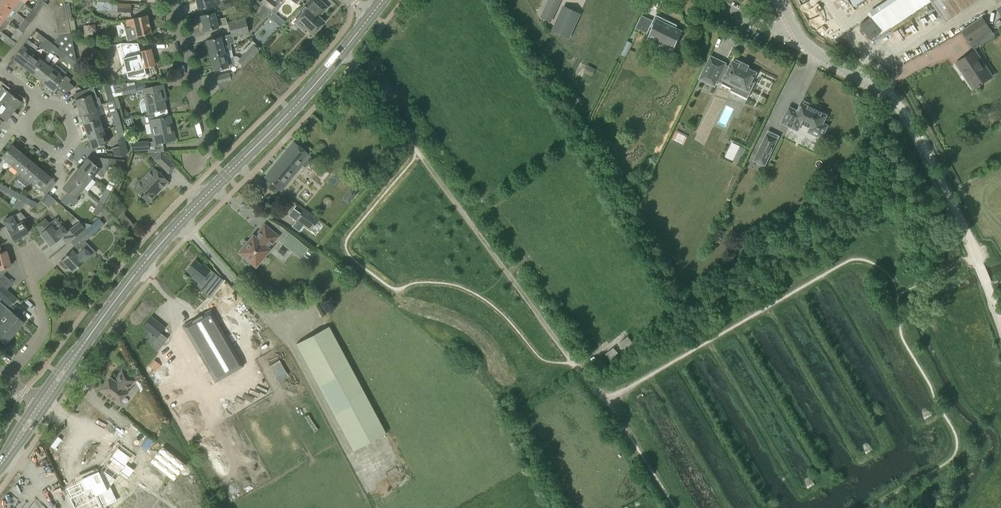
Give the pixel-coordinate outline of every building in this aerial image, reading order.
[(1,1),(12,9),(16,13),(24,2),(20,0),(2,0),(1,1)] [(32,9),(37,13),(45,3),(41,0),(38,0),(32,9)] [(52,9),(53,9),(65,7),(64,2),(61,0),(51,0),(47,5),(52,9)] [(198,8),(216,4),(218,9),(239,4),(238,0),(226,0),(223,1),(223,0),(220,1),(220,0),(196,0),(198,8)] [(260,2),(274,14),(282,5),(281,4),(285,0),(262,0),(260,2)] [(300,13),(292,21),(303,32),(306,29),(312,35),(324,22),(318,16),(320,13),(321,14),(327,7),(319,0),(309,0),(299,11),(300,13)] [(551,23),(561,0),(548,0),(540,18),(551,23)] [(945,22),(978,0),(931,0),(945,22)] [(0,3),(0,16),(4,19),(8,22),(12,17),(8,14),(12,9),(1,1),(0,3)] [(116,12),(130,13),(131,3),(117,2),(116,12)] [(271,12),(264,6),(260,10),(268,16),(271,12)] [(52,9),(54,16),(66,13),(65,7),(53,9),(52,9)] [(553,30),(568,38),(580,14),(564,7),(553,30)] [(32,9),(24,19),(30,23),(37,13),(32,9)] [(200,16),(200,17),(199,18),(200,23),(202,23),(204,31),(227,25),(225,18),(216,20),(215,12),(200,16)] [(54,16),(55,23),(67,20),(66,13),(54,16)] [(281,26),(284,22),(275,14),(272,17),(281,26)] [(648,36),(655,40),(653,44),(665,50),(667,46),(674,49),(683,30),(676,27),(678,24),(656,14),(649,27),(650,27),(651,26),(652,27),(648,36)] [(124,20),(126,29),(124,29),(127,41),(137,39),(137,37),(151,33),(147,15),(124,20)] [(982,17),(960,31),(969,44),(990,30),(982,17)] [(227,22),(229,31),(246,26),(244,18),(227,22)] [(24,19),(17,29),(22,33),(30,23),(24,19)] [(55,23),(56,29),(69,27),(67,20),(55,23)] [(246,26),(229,31),(231,38),(248,33),(246,26)] [(56,29),(58,36),(70,34),(69,27),(56,29)] [(17,29),(10,38),(3,33),(0,37),(0,39),(11,47),(22,33),(17,29)] [(35,38),(41,43),(45,39),(38,34),(35,38)] [(58,36),(54,42),(63,49),(62,52),(65,54),(75,62),(76,60),(70,34),(58,36)] [(206,41),(210,55),(231,50),(228,36),(221,37),(206,41)] [(41,43),(51,51),(55,46),(45,39),(41,43)] [(12,59),(23,67),(33,54),(32,53),(35,50),(30,46),(32,44),(27,40),(12,59)] [(231,50),(210,55),(213,70),(234,65),(234,67),(238,66),(240,64),(242,67),(260,48),(252,41),(243,51),(244,52),(239,59),(237,57),(235,56),(232,57),(231,50)] [(138,43),(120,43),(124,57),(123,58),(125,67),(127,72),(132,70),(134,77),(146,77),(143,68),(154,65),(150,49),(137,52),(135,45),(138,44),(138,43)] [(51,51),(61,59),(65,54),(62,52),(55,46),(51,51)] [(620,54),(626,57),(629,50),(623,47),(620,54)] [(673,50),(669,55),(677,60),(680,55),(673,50)] [(965,71),(976,88),(993,76),(975,50),(956,63),(962,73),(965,71)] [(23,67),(32,75),(43,62),(33,54),(23,67)] [(65,54),(61,59),(71,66),(75,62),(65,54)] [(741,90),(749,95),(755,83),(752,82),(756,73),(748,69),(749,65),(736,59),(734,62),(732,61),(730,67),(725,64),(725,63),(711,56),(700,78),(714,86),(718,79),(722,81),(722,83),(731,88),(734,84),(742,88),(741,90)] [(32,75),(43,82),(53,70),(52,69),(43,62),(32,75)] [(53,70),(43,82),(52,90),(58,84),(61,87),(68,81),(70,80),(64,75),(66,73),(56,64),(52,69),(53,70)] [(587,65),(584,72),(591,75),(594,68),(587,65)] [(219,91),(235,75),(234,72),(215,76),(217,83),(219,91)] [(108,84),(109,88),(109,89),(113,101),(115,109),(119,108),(115,94),(121,93),(121,95),(136,92),(135,84),(134,85),(134,83),(108,84)] [(143,112),(144,115),(144,117),(155,115),(154,111),(166,109),(162,94),(164,93),(163,85),(141,89),(143,98),(141,100),(140,101),(139,104),(139,106),(141,113),(143,112)] [(15,94),(9,90),(8,90),(7,92),(3,89),(4,88),(2,87),(1,87),(2,88),(0,90),(0,103),(12,112),(20,102),(13,96),(14,95),(15,94)] [(75,100),(79,112),(94,107),(92,101),(95,100),(91,88),(81,92),(83,97),(75,100)] [(104,89),(108,102),(113,101),(109,89),(109,88),(104,89)] [(827,115),(820,111),(821,109),(804,100),(803,101),(804,101),(803,104),(801,103),(797,111),(789,107),(781,123),(797,131),(801,122),(810,127),(808,132),(812,134),(821,138),(828,125),(823,123),(827,115)] [(108,115),(111,115),(111,114),(112,114),(117,113),(115,109),(113,101),(108,102),(105,103),(108,115)] [(5,122),(12,112),(0,103),(0,119),(5,122)] [(79,112),(83,124),(99,119),(94,107),(79,112)] [(124,109),(121,113),(125,117),(129,114),(124,109)] [(111,114),(111,115),(114,126),(120,125),(117,113),(112,114),(111,114)] [(144,117),(144,115),(141,116),(142,123),(150,122),(154,144),(174,140),(172,129),(170,130),(167,117),(156,119),(155,115),(144,117)] [(83,124),(87,136),(103,130),(99,119),(83,124)] [(120,125),(114,126),(118,138),(116,139),(118,146),(111,149),(113,156),(122,157),(125,156),(127,151),(123,137),(124,137),(120,125)] [(103,130),(87,136),(92,148),(107,143),(103,130)] [(676,131),(672,139),(683,145),(687,137),(676,131)] [(753,160),(764,166),(777,139),(766,134),(753,160)] [(130,142),(131,150),(148,149),(147,141),(130,142)] [(730,141),(723,156),(731,160),(739,145),(730,141)] [(265,177),(272,184),(281,191),(310,156),(293,143),(265,177)] [(0,158),(10,166),(21,153),(11,145),(0,158)] [(734,161),(740,163),(744,148),(738,146),(734,161)] [(154,159),(169,173),(176,166),(161,152),(154,159)] [(10,166),(20,174),(31,161),(21,153),(10,166)] [(87,158),(79,168),(91,179),(96,173),(101,177),(105,173),(87,158)] [(107,167),(121,168),(124,160),(108,158),(107,167)] [(20,174),(30,182),(41,169),(31,161),(20,174)] [(132,188),(141,196),(148,203),(168,181),(152,166),(132,188)] [(79,168),(70,178),(83,189),(91,179),(79,168)] [(41,169),(30,182),(43,194),(49,187),(45,184),(51,178),(50,177),(51,176),(46,172),(45,173),(41,169)] [(83,189),(70,178),(62,188),(68,192),(60,201),(66,206),(69,203),(73,207),(78,200),(75,198),(83,189)] [(110,179),(104,190),(105,190),(109,193),(115,181),(110,179)] [(5,193),(8,188),(0,184),(0,190),(5,193)] [(5,193),(17,199),(20,194),(8,188),(5,193)] [(104,190),(98,201),(99,202),(103,204),(109,193),(105,190),(104,190)] [(20,194),(17,199),(24,202),(24,203),(33,208),(37,203),(20,194)] [(17,199),(13,206),(19,211),(24,203),(24,202),(17,199)] [(99,202),(98,201),(92,213),(97,215),(103,204),(99,202)] [(293,208),(288,215),(294,220),(295,221),(291,225),(299,231),(302,226),(309,231),(318,219),(303,208),(300,213),(293,208)] [(12,215),(3,220),(13,240),(28,233),(23,224),(28,221),(20,212),(12,216),(12,215)] [(116,219),(126,229),(131,224),(121,215),(116,219)] [(90,224),(76,237),(71,241),(75,247),(62,260),(73,271),(83,262),(82,261),(90,254),(82,247),(87,243),(84,240),(89,237),(104,224),(99,218),(91,225),(90,224)] [(40,234),(50,245),(67,232),(62,226),(55,231),(50,225),(45,219),(35,226),(41,233),(40,234)] [(69,229),(76,237),(90,224),(79,221),(69,229)] [(253,236),(239,252),(243,256),(242,257),(242,259),(242,260),(242,261),(243,262),(243,263),(244,264),(245,264),(246,264),(247,264),(248,264),(249,264),(250,263),(251,262),(255,266),(269,249),(279,237),(264,225),(254,237),(253,236)] [(300,258),(308,249),(299,241),(291,250),(300,258)] [(10,266),(6,251),(1,253),(0,249),(0,269),(10,266)] [(217,276),(209,270),(203,264),(201,265),(195,260),(187,271),(193,276),(191,277),(199,283),(196,286),(203,292),(217,276)] [(0,288),(0,298),(10,306),(17,299),(2,286),(0,288)] [(23,322),(7,308),(2,313),(7,317),(2,323),(14,333),(23,322)] [(210,309),(182,326),(215,383),(243,366),(210,309)] [(151,317),(143,326),(149,332),(144,337),(152,343),(156,339),(162,344),(167,338),(161,333),(165,328),(151,317)] [(5,344),(14,333),(2,323),(0,321),(0,340),(5,344)] [(295,344),(352,451),(385,433),(328,326),(295,344)] [(627,336),(620,343),(625,349),(633,343),(627,336)] [(613,348),(606,354),(611,361),(619,354),(613,348)] [(100,391),(118,405),(128,391),(127,390),(135,381),(122,371),(116,378),(117,379),(115,382),(110,378),(100,391)] [(64,486),(74,507),(102,507),(101,507),(117,499),(110,484),(119,471),(127,477),(134,468),(126,462),(130,456),(117,446),(99,471),(98,469),(79,477),(80,479),(64,486)] [(162,447),(149,462),(173,480),(185,465),(162,447)]
